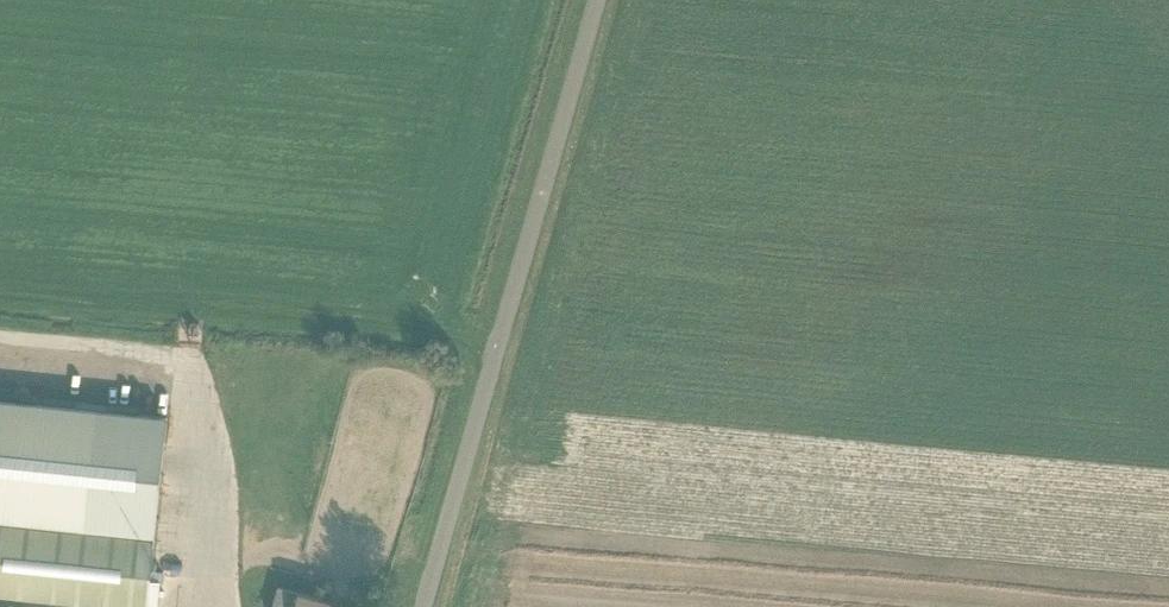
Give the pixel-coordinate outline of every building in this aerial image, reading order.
[(0,400),(0,522),(155,537),(167,417),(0,400)] [(89,604),(119,606),(146,606),(153,540),(0,524),(0,606),(89,606),(89,604)] [(300,593),(278,587),(273,606),(346,606),(300,593)]
